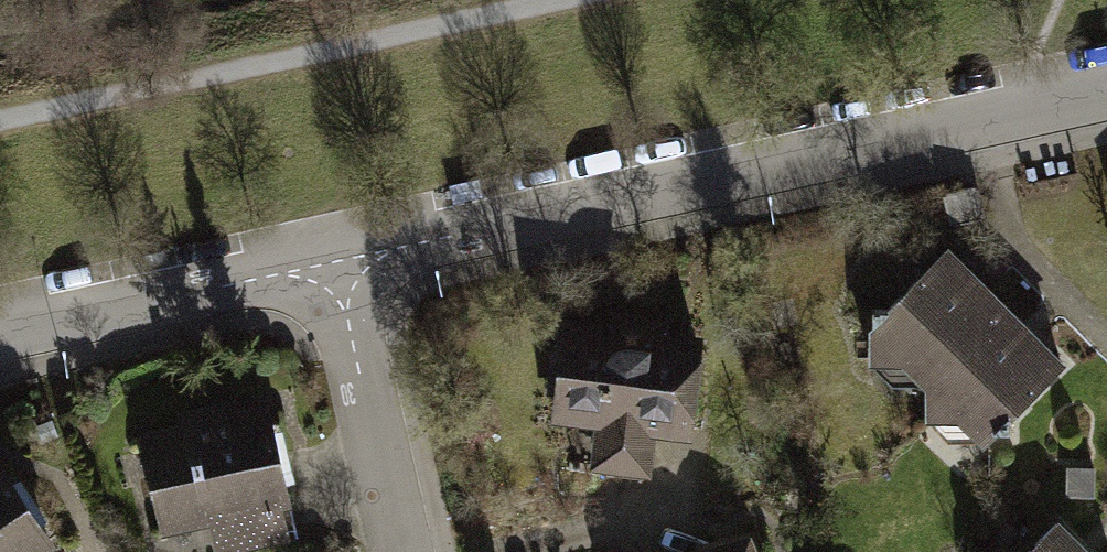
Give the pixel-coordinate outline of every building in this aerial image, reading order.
[(957,235),(860,334),(916,389),(1013,290),(957,235)] [(1076,352),(1013,290),(916,389),(979,450),(1076,352)] [(702,336),(553,352),(568,494),(717,479),(702,336)] [(172,436),(181,551),(322,551),(313,425),(172,436)] [(0,485),(0,551),(52,551),(0,485)] [(1016,551),(1072,551),(1050,525),(1016,551)] [(726,551),(762,551),(760,544),(726,551)]
